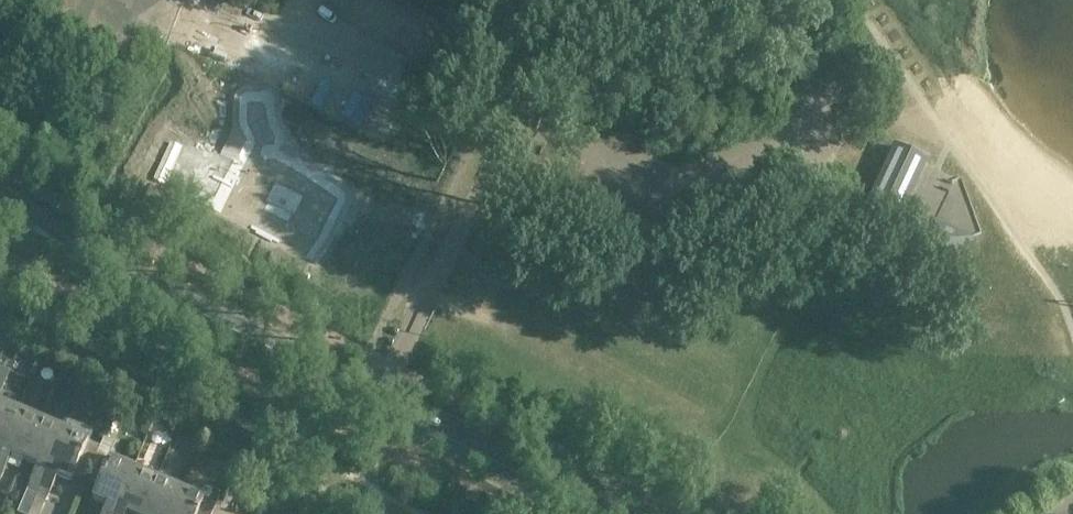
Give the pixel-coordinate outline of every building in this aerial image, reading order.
[(967,242),(933,226),(925,242),(896,228),(928,161),(893,145),(879,175),(856,225),(882,237),(873,256),(933,285),(940,271),(951,276),(967,242)] [(17,412),(0,404),(0,450),(17,412)] [(1,477),(10,455),(23,461),(40,421),(17,412),(0,450),(0,479),(1,477)] [(40,421),(23,461),(37,467),(28,488),(25,495),(34,499),(37,492),(63,431),(40,421)] [(96,455),(100,447),(89,443),(94,431),(74,423),(74,424),(68,421),(63,431),(37,492),(48,497),(57,475),(71,481),(74,474),(86,479),(96,455)] [(108,459),(96,455),(86,479),(98,484),(92,499),(106,505),(102,513),(113,513),(132,470),(108,459)] [(132,470),(113,513),(126,513),(127,513),(141,513),(156,480),(132,470)] [(179,490),(156,480),(141,513),(169,513),(179,490)] [(215,505),(179,490),(169,513),(212,513),(215,505)] [(93,505),(82,503),(79,513),(92,513),(93,505)]
